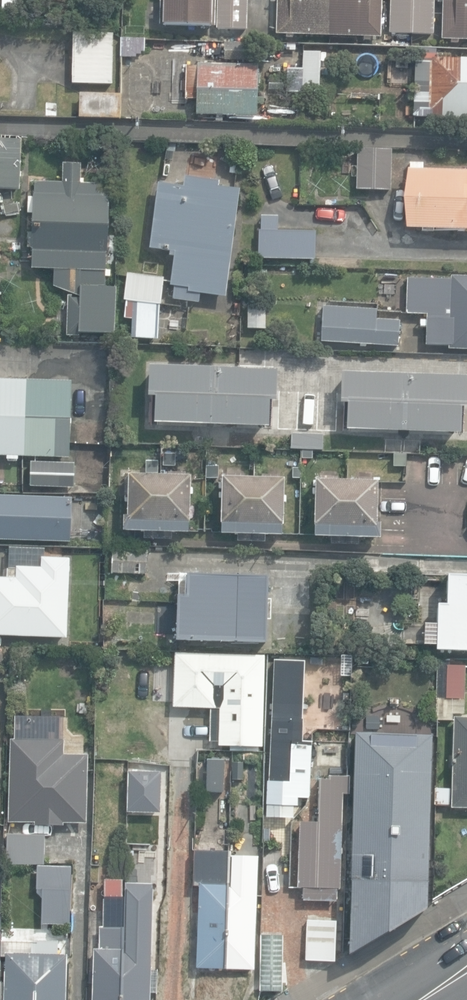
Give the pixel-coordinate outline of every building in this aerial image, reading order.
[(3,19),(38,20),(38,0),(3,0),(3,19)] [(212,0),(160,0),(159,26),(211,28),(211,26),(212,0)] [(247,30),(248,0),(218,0),(217,29),(247,30)] [(331,0),(277,0),(275,34),(330,36),(331,0)] [(381,0),(331,0),(330,36),(380,37),(381,0)] [(433,35),(434,0),(391,0),(390,34),(433,35)] [(466,40),(466,0),(442,0),(441,39),(466,40)] [(73,84),(113,85),(113,34),(73,33),(73,84)] [(121,56),(131,57),(145,48),(146,40),(122,38),(121,56)] [(171,41),(149,40),(148,57),(170,57),(171,41)] [(303,51),(301,91),(319,91),(321,51),(303,51)] [(431,57),(431,58),(414,58),(413,121),(466,122),(466,58),(431,57)] [(197,116),(255,117),(256,66),(198,64),(198,66),(186,65),(186,99),(198,99),(197,116)] [(79,118),(121,119),(122,94),(79,93),(79,118)] [(57,117),(58,106),(44,106),(44,117),(57,117)] [(17,185),(19,143),(0,142),(0,184),(17,185)] [(357,190),(391,190),(392,149),(358,149),(357,190)] [(84,182),(85,163),(65,162),(64,182),(37,181),(34,268),(57,269),(56,286),(78,288),(75,333),(117,333),(119,287),(109,287),(112,183),(84,182)] [(466,231),(466,166),(460,166),(460,172),(407,171),(406,229),(466,231)] [(172,299),(198,303),(200,294),(225,297),(240,188),(219,186),(219,180),(185,176),(183,186),(158,182),(149,250),(174,253),(170,285),(173,286),(173,287),(174,288),(172,299)] [(258,258),(316,258),(316,232),(277,232),(277,217),(261,217),(261,230),(259,230),(258,230),(258,258)] [(131,336),(155,339),(159,304),(161,304),(164,278),(127,274),(123,300),(126,301),(124,319),(133,320),(131,336)] [(466,350),(466,277),(451,277),(451,279),(407,278),(406,314),(426,314),(425,345),(449,346),(449,350),(466,350)] [(264,304),(249,303),(249,328),(263,328),(264,304)] [(321,341),(398,345),(399,321),(377,320),(377,309),(322,307),(321,341)] [(156,421),(269,426),(270,398),(276,398),(277,370),(150,364),(149,364),(148,396),(157,397),(156,421)] [(462,434),(463,405),(466,406),(466,377),(342,373),(341,403),(348,404),(347,430),(462,434)] [(26,381),(0,380),(0,457),(7,457),(7,460),(19,460),(19,457),(24,457),(26,381)] [(72,383),(26,381),(24,457),(70,458),(72,383)] [(290,447),(323,447),(323,434),(290,434),(290,447)] [(169,460),(170,447),(160,447),(160,460),(169,460)] [(30,485),(68,487),(69,465),(31,463),(30,485)] [(156,532),(158,475),(129,475),(128,516),(124,516),(123,531),(156,532)] [(190,476),(158,475),(156,532),(189,533),(190,476)] [(249,534),(250,478),(222,477),(221,533),(249,534)] [(284,479),(250,478),(249,534),(283,535),(284,479)] [(344,537),(346,481),(316,481),(314,536),(344,537)] [(378,482),(346,481),(344,537),(380,538),(380,523),(377,523),(378,482)] [(73,542),(74,497),(0,495),(0,539),(73,542)] [(111,574),(147,576),(148,551),(112,549),(111,574)] [(67,637),(70,558),(42,557),(42,566),(16,565),(16,569),(9,568),(9,577),(0,577),(0,635),(67,637)] [(267,577),(186,575),(185,596),(177,596),(176,641),(266,644),(267,577)] [(466,652),(466,575),(446,575),(446,591),(437,591),(435,651),(466,652)] [(218,746),(263,747),(265,656),(175,653),(174,708),(219,709),(218,746)] [(309,798),(312,742),(301,741),(305,661),(275,659),(269,781),(267,781),(266,817),(292,817),(292,805),(297,805),(297,797),(309,798)] [(437,720),(453,720),(453,714),(464,714),(465,666),(449,666),(449,659),(438,659),(437,720)] [(360,720),(370,720),(370,708),(361,708),(360,720)] [(453,819),(454,808),(466,809),(466,718),(454,717),(451,803),(449,803),(450,789),(436,788),(435,818),(453,819)] [(354,771),(348,955),(428,908),(432,771),(433,734),(355,732),(354,771)] [(35,825),(63,826),(63,823),(86,824),(87,771),(88,756),(64,755),(65,741),(12,740),(11,740),(10,771),(9,823),(35,823),(35,825)] [(204,783),(223,784),(224,758),(205,757),(204,783)] [(232,762),(232,780),(243,781),(243,763),(232,762)] [(167,792),(168,766),(151,765),(149,798),(165,799),(165,792),(167,792)] [(302,900),(337,901),(338,888),(339,888),(341,888),(344,794),(348,794),(349,776),(329,775),(329,778),(320,778),(318,821),(300,820),(298,887),(303,887),(302,900)] [(4,836),(4,865),(45,864),(45,836),(4,836)] [(254,970),(260,855),(229,854),(229,849),(194,847),(192,885),(201,886),(197,967),(254,970)] [(9,876),(20,876),(20,867),(10,866),(9,876)] [(124,929),(122,999),(151,999),(151,993),(156,993),(156,971),(151,971),(153,883),(125,883),(124,929)] [(106,898),(122,899),(123,884),(106,884),(106,898)] [(305,962),(336,964),(338,920),(307,919),(305,962)] [(124,929),(100,929),(98,950),(93,950),(93,971),(89,971),(89,983),(93,984),(93,999),(122,999),(124,929)] [(260,991),(282,991),(283,934),(260,933),(260,991)] [(68,955),(59,954),(59,941),(3,940),(2,957),(5,957),(4,999),(66,999),(68,955)]
